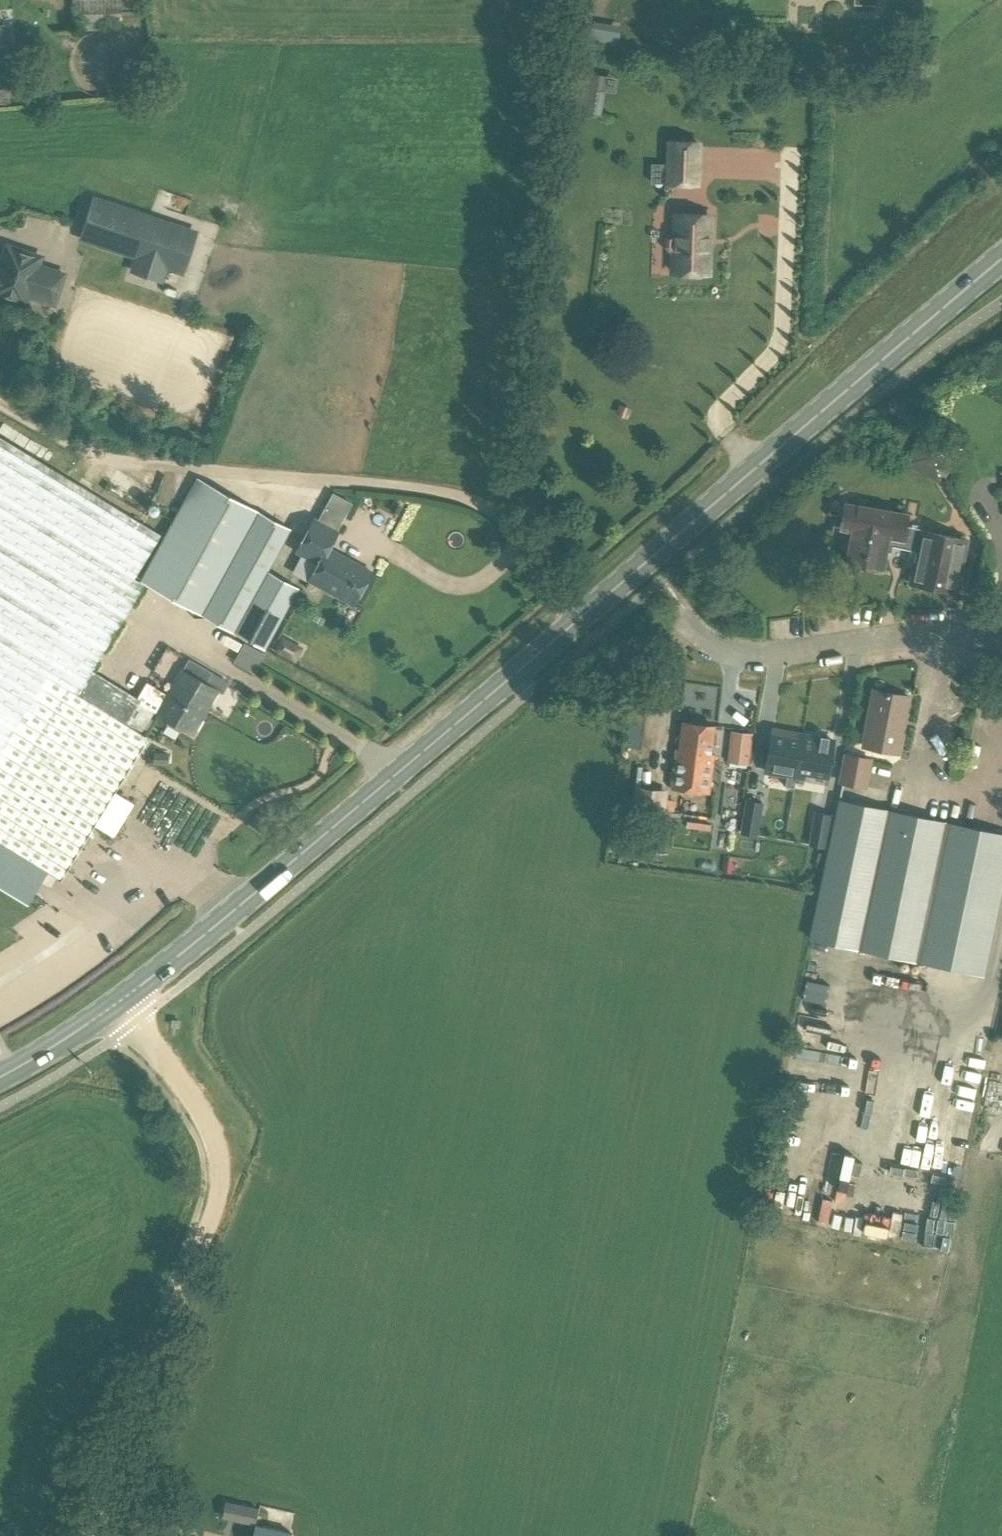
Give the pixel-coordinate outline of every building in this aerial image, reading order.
[(73,21),(122,19),(122,0),(72,0),(73,21)] [(587,0),(571,0),(567,18),(584,21),(587,0)] [(620,27),(584,21),(580,38),(617,45),(620,27)] [(604,72),(583,70),(576,111),(597,114),(604,72)] [(671,141),(669,182),(698,183),(700,142),(671,141)] [(90,195),(76,242),(131,259),(127,271),(161,282),(165,269),(180,274),(194,228),(90,195)] [(667,237),(667,245),(669,248),(673,249),(672,271),(708,273),(710,228),(706,228),(706,216),(674,214),(673,234),(670,234),(667,237)] [(24,302),(27,295),(54,304),(64,273),(37,264),(40,257),(7,246),(0,268),(0,294),(24,302)] [(924,430),(905,466),(942,486),(961,450),(924,430)] [(46,874),(61,884),(149,739),(126,725),(139,701),(94,673),(146,586),(136,580),(163,535),(0,433),(0,846),(46,874)] [(198,475),(142,573),(266,645),(299,585),(268,568),(290,525),(198,475)] [(314,518),(296,551),(299,552),(301,554),(303,555),(318,563),(308,580),(311,581),(354,606),(373,573),(331,549),(328,547),(353,504),(334,494),(319,520),(314,518)] [(845,503),(841,527),(846,528),(844,537),(849,538),(844,561),(882,568),(886,544),(899,547),(904,527),(906,515),(845,503)] [(904,527),(899,547),(915,550),(909,582),(955,592),(966,540),(904,527)] [(285,636),(270,642),(274,652),(289,646),(285,636)] [(181,669),(157,712),(192,732),(217,689),(207,683),(212,673),(188,659),(183,669),(181,669)] [(874,689),(864,745),(896,751),(907,695),(874,689)] [(676,749),(671,787),(709,792),(713,754),(709,753),(712,725),(683,721),(679,750),(676,749)] [(751,735),(729,732),(726,764),(747,767),(751,735)] [(772,735),(765,771),(786,775),(784,786),(794,787),(795,782),(803,735),(801,735),(801,740),(772,735)] [(803,735),(795,782),(803,783),(805,772),(826,776),(832,740),(803,735)] [(845,753),(840,781),(865,786),(870,758),(845,753)] [(636,787),(631,818),(641,819),(640,825),(661,827),(666,787),(662,786),(662,790),(644,788),(636,787)] [(818,893),(808,939),(857,949),(857,946),(886,809),(837,799),(822,873),(818,893)] [(756,834),(762,803),(746,800),(740,832),(756,834)] [(886,809),(857,946),(916,959),(945,822),(886,809)] [(824,847),(830,815),(814,812),(809,844),(824,847)] [(916,959),(982,973),(1001,880),(1001,834),(945,822),(916,959)] [(95,842),(102,847),(115,828),(108,823),(95,842)] [(0,846),(0,885),(29,903),(46,874),(0,846)] [(241,1505),(238,1521),(254,1525),(255,1522),(258,1509),(241,1505)] [(252,1535),(290,1535),(291,1531),(255,1522),(254,1525),(252,1535)]
